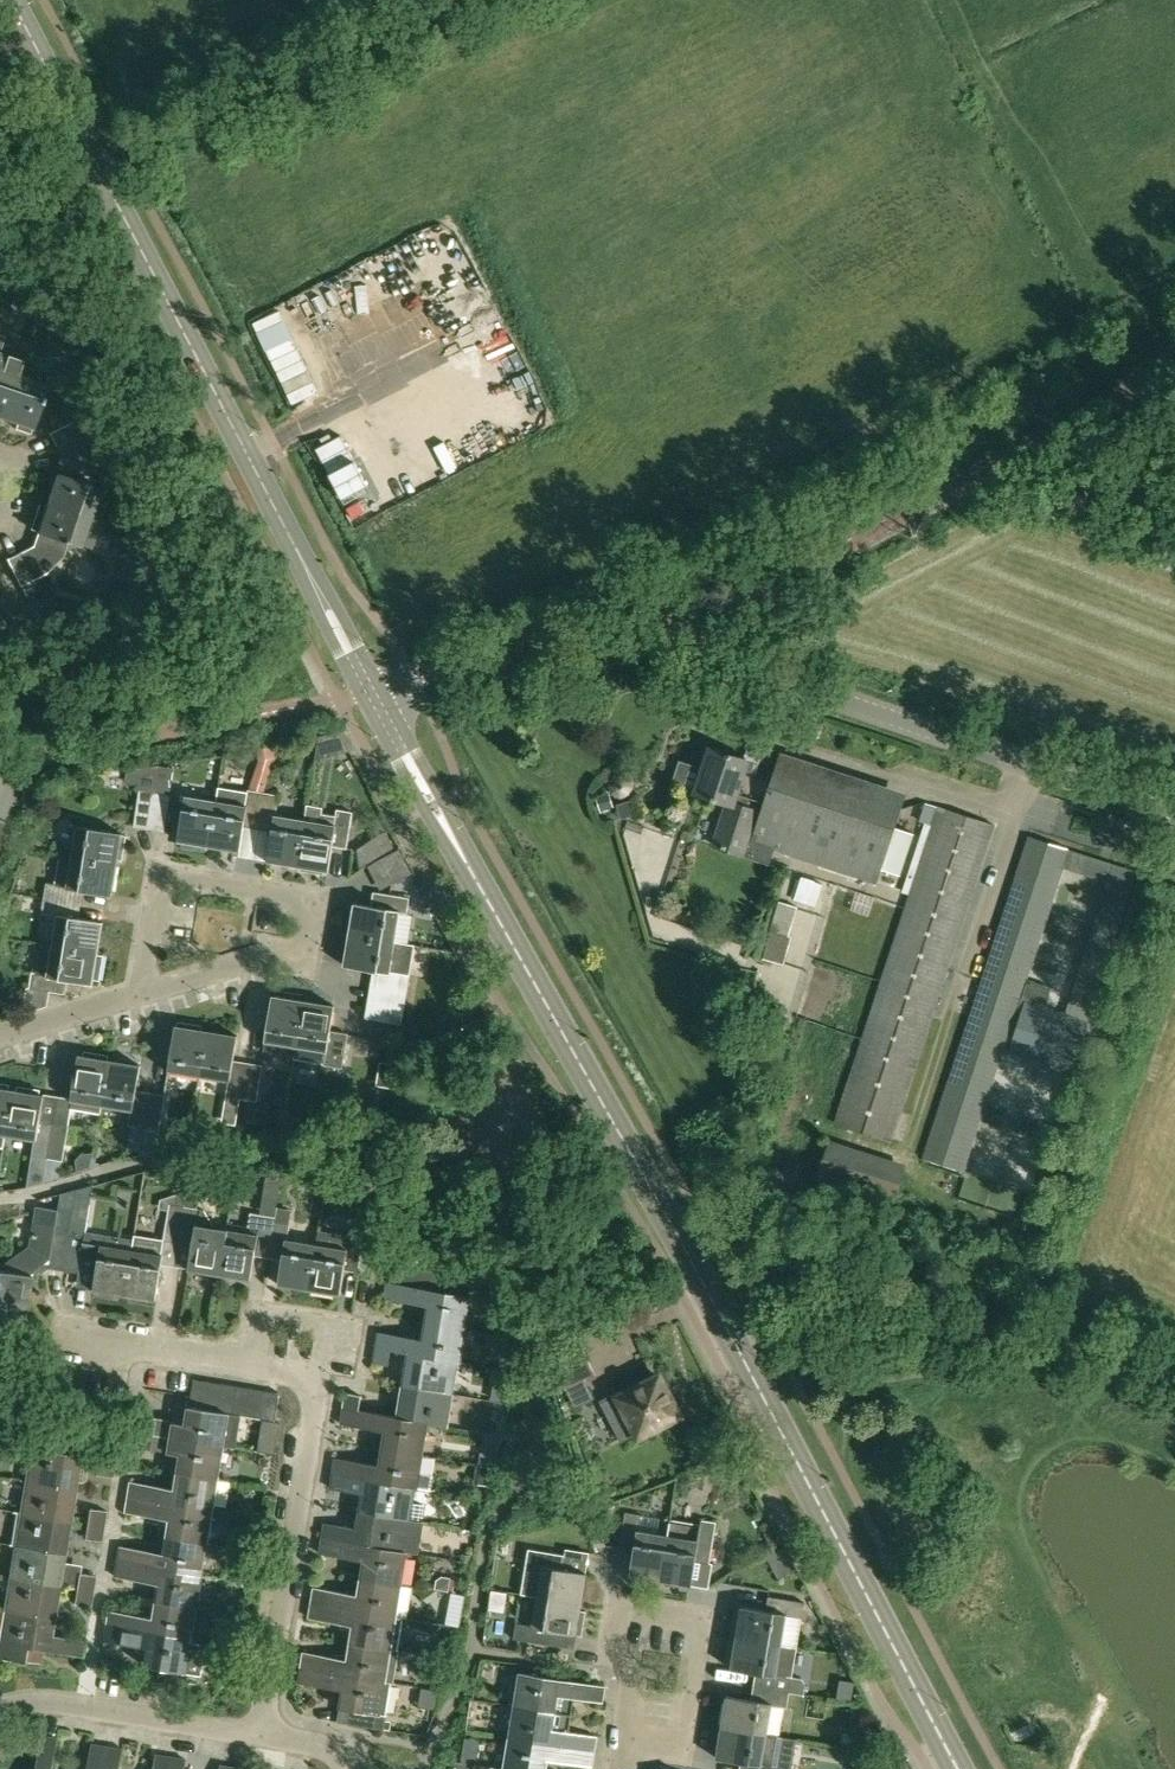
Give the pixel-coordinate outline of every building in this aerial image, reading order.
[(31,275),(17,249),(7,269),(29,279),(31,275)] [(2,418),(16,375),(22,360),(0,352),(0,418),(2,418)] [(45,385),(16,375),(2,418),(17,423),(15,428),(29,433),(45,385)] [(53,448),(81,434),(74,419),(46,433),(53,448)] [(87,446),(81,434),(53,448),(59,460),(87,446)] [(55,473),(45,503),(88,517),(98,488),(55,473)] [(77,548),(79,544),(88,547),(97,520),(88,517),(45,503),(44,507),(37,504),(28,529),(35,531),(35,533),(77,548)] [(31,545),(17,553),(31,581),(46,573),(31,545)] [(31,581),(17,553),(5,559),(19,587),(31,581)] [(33,617),(39,629),(53,622),(47,610),(33,617)] [(260,765),(275,762),(272,746),(256,749),(260,765)] [(753,842),(772,781),(744,772),(748,760),(710,748),(696,793),(705,796),(728,804),(714,844),(768,862),(773,848),(753,842)] [(882,863),(899,809),(776,769),(772,781),(753,842),(773,848),(874,883),(882,863)] [(213,799),(206,846),(236,850),(239,827),(255,829),(261,791),(248,789),(244,788),(244,789),(215,785),(213,799)] [(139,789),(132,827),(148,829),(154,792),(139,789)] [(263,861),(294,866),(301,820),(271,815),(274,793),(261,791),(255,829),(267,831),(263,861)] [(154,792),(148,829),(161,832),(164,832),(170,795),(154,792)] [(183,795),(175,841),(179,842),(178,849),(202,852),(203,845),(206,846),(213,799),(183,795)] [(994,825),(940,807),(836,1122),(890,1140),(994,825)] [(321,823),(301,820),(294,866),(297,866),(297,871),(321,875),(322,870),(326,871),(330,847),(344,849),(350,812),(337,810),(336,816),(323,814),(321,823)] [(70,857),(115,864),(116,859),(120,860),(124,836),(120,835),(120,833),(75,826),(70,857)] [(386,832),(358,849),(360,867),(394,847),(386,832)] [(1087,842),(1083,854),(1030,837),(924,1157),(962,1170),(1002,1048),(1071,1071),(1136,872),(1097,859),(1101,847),(1087,842)] [(399,850),(380,860),(392,884),(412,873),(399,850)] [(115,864),(70,857),(60,855),(56,884),(46,882),(43,898),(79,904),(81,891),(110,895),(115,864)] [(822,883),(802,877),(795,899),(815,905),(822,883)] [(351,905),(346,934),(393,942),(398,915),(398,912),(407,914),(410,898),(374,892),(371,908),(351,905)] [(55,917),(51,945),(96,953),(101,921),(76,917),(79,904),(43,898),(40,915),(55,917)] [(797,906),(779,901),(771,931),(763,958),(784,964),(793,937),(788,936),(797,906)] [(413,945),(393,942),(346,934),(341,966),(371,971),(366,1002),(401,1008),(407,977),(413,945)] [(96,955),(96,953),(51,945),(41,944),(36,973),(31,972),(28,988),(63,994),(65,980),(92,985),(93,983),(92,982),(92,979),(99,980),(103,956),(96,955)] [(293,1056),(294,1046),(302,1001),(300,1001),(301,995),(274,990),(273,996),(270,996),(261,1051),(293,1056)] [(333,1006),(302,1001),(294,1046),(293,1056),(324,1061),(323,1066),(345,1070),(351,1034),(329,1030),(333,1006)] [(399,1025),(401,1008),(366,1002),(363,1018),(399,1025)] [(165,1072),(197,1077),(205,1030),(198,1029),(199,1024),(175,1020),(174,1025),(173,1025),(165,1072)] [(235,1035),(205,1030),(197,1077),(229,1083),(226,1097),(239,1099),(245,1063),(231,1060),(235,1035)] [(74,1054),(66,1099),(65,1108),(99,1114),(100,1106),(108,1060),(109,1055),(85,1051),(84,1056),(74,1054)] [(137,1065),(108,1060),(100,1106),(128,1111),(126,1125),(142,1128),(148,1092),(133,1090),(137,1065)] [(245,1063),(239,1099),(254,1101),(260,1065),(245,1063)] [(2,1146),(4,1135),(11,1091),(6,1090),(7,1085),(0,1084),(0,1146),(2,1146)] [(44,1159),(51,1122),(37,1119),(41,1097),(36,1096),(37,1090),(15,1086),(14,1092),(11,1091),(4,1135),(32,1140),(29,1156),(44,1159)] [(162,1095),(148,1092),(142,1128),(156,1131),(162,1095)] [(64,1124),(51,1122),(44,1159),(59,1162),(66,1124),(64,1124)] [(904,1172),(827,1147),(811,1195),(888,1220),(904,1172)] [(376,1186),(382,1178),(367,1165),(361,1172),(376,1186)] [(75,1202),(75,1206),(86,1208),(89,1208),(93,1185),(77,1189),(75,1202)] [(177,1244),(184,1200),(186,1192),(161,1199),(159,1209),(166,1211),(161,1241),(177,1244)] [(186,1271),(217,1276),(224,1231),(210,1229),(211,1225),(201,1211),(192,1209),(194,1201),(184,1200),(177,1244),(191,1246),(186,1271)] [(28,1308),(33,1276),(32,1275),(33,1272),(43,1263),(46,1264),(46,1268),(62,1271),(67,1233),(71,1212),(60,1210),(38,1207),(33,1237),(35,1237),(32,1252),(19,1261),(11,1261),(5,1265),(4,1270),(0,1270),(0,1303),(28,1308)] [(275,1207),(273,1218),(266,1259),(279,1261),(275,1286),(307,1291),(314,1246),(285,1241),(287,1225),(290,1209),(275,1207)] [(251,1256),(266,1259),(273,1218),(248,1214),(246,1228),(225,1225),(224,1231),(217,1276),(247,1282),(251,1256)] [(317,1232),(314,1246),(307,1291),(337,1296),(341,1272),(356,1275),(356,1273),(366,1275),(369,1255),(360,1253),(362,1237),(361,1237),(347,1235),(346,1237),(317,1232)] [(67,1233),(62,1271),(77,1274),(88,1275),(91,1258),(96,1259),(91,1290),(123,1296),(130,1250),(131,1244),(131,1241),(85,1233),(85,1236),(82,1236),(67,1233)] [(161,1255),(130,1250),(123,1296),(153,1301),(161,1255)] [(427,1305),(424,1322),(464,1329),(470,1296),(385,1281),(382,1297),(427,1305)] [(0,1303),(0,1334),(22,1338),(28,1308),(0,1303)] [(459,1361),(464,1329),(424,1322),(421,1339),(377,1332),(374,1347),(390,1350),(407,1353),(456,1361),(459,1361)] [(597,1379),(581,1343),(550,1357),(566,1393),(597,1379)] [(387,1365),(390,1350),(374,1347),(372,1362),(387,1365)] [(407,1353),(402,1385),(451,1394),(456,1361),(407,1353)] [(617,1394),(606,1400),(612,1412),(608,1414),(622,1442),(637,1434),(638,1436),(679,1415),(677,1411),(678,1408),(675,1401),(671,1399),(659,1377),(619,1398),(617,1394)] [(201,1408),(206,1381),(192,1379),(187,1406),(201,1408)] [(201,1408),(216,1411),(220,1383),(206,1381),(201,1408)] [(234,1385),(220,1383),(216,1411),(225,1413),(226,1416),(229,1416),(234,1385)] [(229,1416),(240,1418),(244,1419),(249,1388),(234,1385),(229,1416)] [(451,1394),(402,1385),(396,1418),(426,1423),(445,1427),(451,1394)] [(495,1387),(493,1399),(508,1401),(509,1389),(495,1387)] [(244,1419),(259,1421),(263,1390),(249,1388),(244,1419)] [(263,1390),(259,1421),(272,1423),(277,1392),(263,1390)] [(344,1393),(342,1408),(357,1411),(360,1395),(344,1393)] [(240,1418),(229,1416),(226,1416),(225,1413),(216,1411),(201,1408),(187,1406),(186,1406),(182,1425),(139,1418),(137,1432),(165,1437),(170,1438),(221,1446),(230,1448),(232,1436),(238,1430),(240,1418)] [(384,1432),(381,1449),(420,1456),(426,1423),(396,1418),(357,1411),(342,1408),(339,1424),(384,1432)] [(137,1432),(134,1449),(151,1451),(162,1453),(165,1437),(137,1432)] [(78,1489),(79,1480),(84,1480),(87,1479),(90,1457),(41,1449),(43,1438),(22,1435),(20,1447),(29,1448),(24,1480),(78,1489)] [(178,1456),(175,1472),(216,1479),(221,1446),(170,1438),(167,1454),(178,1456)] [(417,1474),(420,1456),(381,1449),(379,1465),(334,1458),(331,1474),(413,1488),(429,1490),(431,1476),(417,1474)] [(113,1477),(116,1461),(101,1458),(98,1474),(113,1477)] [(210,1511),(216,1479),(175,1472),(172,1488),(129,1481),(126,1498),(210,1511)] [(361,1494),(358,1512),(408,1521),(419,1523),(422,1504),(411,1502),(413,1488),(331,1474),(328,1489),(361,1494)] [(73,1521),(78,1489),(24,1480),(19,1512),(73,1521)] [(164,1536),(205,1543),(210,1511),(126,1498),(124,1512),(167,1520),(164,1536)] [(90,1524),(105,1527),(108,1511),(92,1509),(90,1524)] [(605,1509),(592,1514),(599,1533),(613,1528),(605,1509)] [(625,1511),(618,1548),(633,1551),(628,1575),(660,1580),(667,1536),(657,1534),(660,1518),(625,1511)] [(10,1544),(14,1544),(68,1553),(73,1521),(19,1512),(16,1512),(10,1544)] [(419,1523),(408,1521),(358,1512),(356,1521),(352,1520),(351,1529),(323,1524),(321,1539),(412,1555),(417,1556),(418,1553),(419,1553),(424,1524),(419,1523)] [(660,1580),(690,1586),(695,1561),(708,1563),(715,1521),(701,1519),(700,1524),(670,1519),(667,1536),(660,1580)] [(103,1542),(105,1527),(90,1524),(88,1539),(103,1542)] [(764,1532),(771,1546),(781,1541),(774,1527),(764,1532)] [(200,1575),(205,1543),(164,1536),(162,1553),(118,1546),(116,1562),(200,1575)] [(363,1562),(360,1579),(400,1585),(404,1557),(417,1559),(417,1556),(412,1555),(321,1539),(318,1554),(363,1562)] [(62,1586),(80,1589),(95,1592),(97,1577),(82,1575),(77,1568),(69,1567),(66,1563),(68,1553),(14,1544),(8,1577),(62,1586)] [(528,1548),(520,1594),(537,1597),(581,1604),(587,1571),(562,1566),(564,1554),(528,1548)] [(195,1608),(200,1575),(116,1562),(113,1577),(157,1584),(154,1601),(195,1608)] [(57,1619),(62,1586),(8,1577),(3,1610),(57,1619)] [(310,1603),(394,1618),(400,1585),(360,1579),(357,1596),(312,1588),(310,1603)] [(92,1607),(95,1592),(80,1589),(77,1605),(92,1607)] [(508,1592),(492,1590),(488,1609),(504,1612),(508,1592)] [(445,1626),(451,1627),(460,1629),(466,1595),(451,1592),(445,1626)] [(741,1607),(736,1636),(778,1644),(783,1615),(801,1618),(804,1602),(769,1596),(766,1611),(741,1607)] [(551,1630),(576,1634),(582,1635),(586,1611),(580,1610),(581,1604),(537,1597),(533,1626),(516,1623),(513,1639),(549,1645),(551,1630)] [(108,1612),(105,1627),(190,1640),(195,1608),(154,1601),(151,1619),(108,1612)] [(353,1626),(350,1643),(399,1652),(404,1619),(394,1618),(310,1603),(307,1618),(353,1626)] [(23,1661),(25,1647),(79,1656),(81,1640),(54,1636),(57,1619),(3,1610),(0,1630),(0,1657),(23,1661)] [(105,1627),(103,1642),(146,1649),(143,1667),(199,1676),(204,1642),(190,1640),(105,1627)] [(736,1636),(731,1667),(756,1671),(754,1686),(788,1692),(802,1694),(804,1684),(800,1679),(792,1678),(773,1674),(778,1644),(736,1636)] [(302,1653),(300,1668),(392,1684),(393,1684),(399,1652),(350,1643),(347,1661),(302,1653)] [(234,1652),(215,1649),(212,1672),(231,1675),(234,1652)] [(300,1668),(297,1683),(342,1691),(339,1709),(386,1717),(392,1684),(300,1668)] [(600,1703),(603,1686),(600,1686),(589,1684),(520,1672),(514,1706),(571,1715),(573,1706),(568,1702),(569,1697),(574,1698),(600,1703)] [(855,1683),(840,1681),(837,1698),(852,1700),(855,1683)] [(727,1696),(722,1727),(764,1734),(769,1704),(786,1707),(788,1692),(754,1686),(751,1700),(727,1696)] [(571,1715),(514,1706),(509,1738),(592,1752),(594,1737),(568,1732),(563,1731),(564,1727),(569,1725),(571,1715)] [(716,1756),(741,1761),(740,1768),(789,1768),(777,1767),(772,1766),(777,1736),(764,1734),(722,1727),(716,1756)] [(40,1736),(34,1768),(51,1768),(56,1738),(40,1736)] [(545,1759),(589,1767),(592,1752),(509,1738),(503,1768),(543,1768),(545,1759)] [(480,1741),(465,1739),(461,1762),(476,1765),(480,1741)] [(105,1747),(89,1744),(84,1768),(101,1768),(105,1747)] [(105,1747),(101,1768),(117,1768),(121,1749),(105,1747)] [(170,1758),(154,1755),(152,1768),(168,1768),(170,1758)] [(170,1758),(168,1768),(183,1768),(184,1760),(170,1758)]
